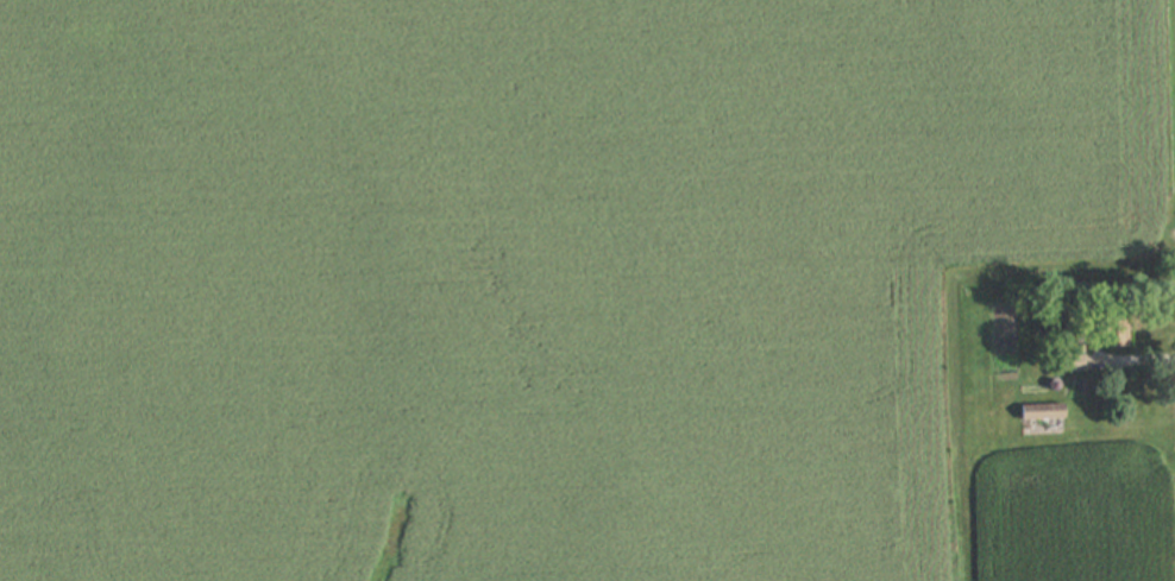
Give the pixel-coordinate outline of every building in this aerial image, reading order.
[(1074,406),(1027,407),(1028,422),(1075,421),(1074,406)]
